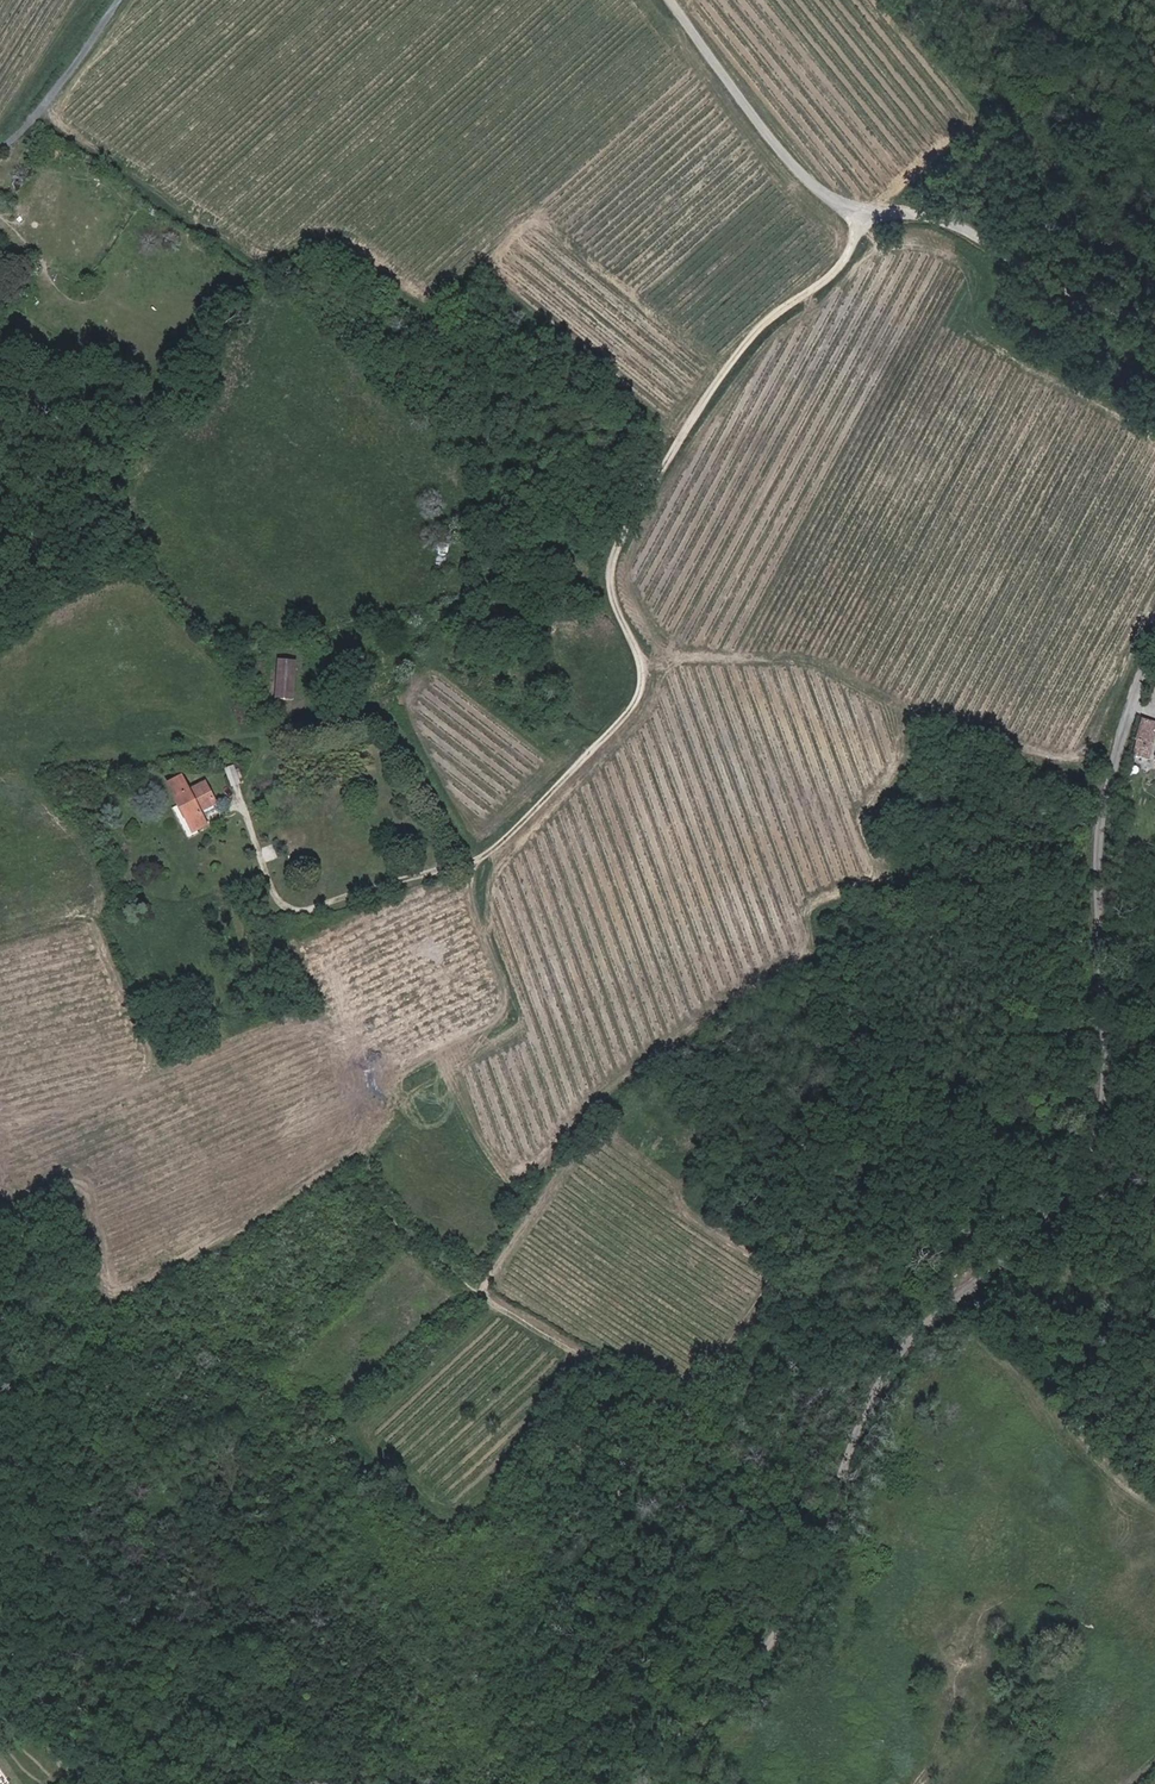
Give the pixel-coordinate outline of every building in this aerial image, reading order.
[(297,658),(277,658),(275,697),(295,697),(297,658)] [(1154,731),(1154,723),(1141,720),(1136,738),(1152,743),(1154,731)] [(231,769),(224,772),(229,787),(237,784),(231,769)] [(166,785),(190,832),(203,826),(197,813),(212,805),(201,782),(186,789),(180,778),(166,785)]
